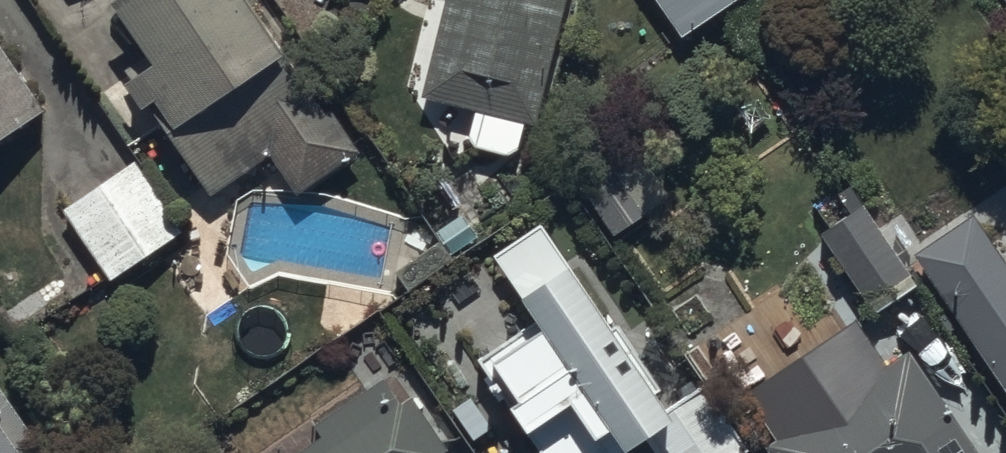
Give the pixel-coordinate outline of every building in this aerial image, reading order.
[(153,53),(130,69),(212,188),(270,149),(298,189),(356,150),(328,109),(284,44),(253,0),(117,0),(153,53)] [(419,96),(534,123),(564,0),(443,0),(419,96)] [(681,35),(732,0),(658,0),(681,35)] [(45,107),(0,41),(0,138),(45,107)] [(573,182),(613,240),(674,199),(634,140),(573,182)] [(57,207),(107,280),(186,226),(136,153),(57,207)] [(819,228),(871,305),(913,276),(861,200),(819,228)] [(1005,387),(1005,261),(972,212),(913,252),(965,327),(1005,387)] [(625,447),(646,433),(660,452),(746,452),(748,451),(700,381),(664,405),(537,221),(491,253),(534,315),(472,357),(538,452),(616,452),(625,447)] [(762,452),(980,452),(909,349),(888,363),(857,317),(729,404),(760,450),(762,452)] [(387,372),(267,452),(443,452),(387,372)] [(44,449),(0,386),(0,452),(38,452),(44,449)]
